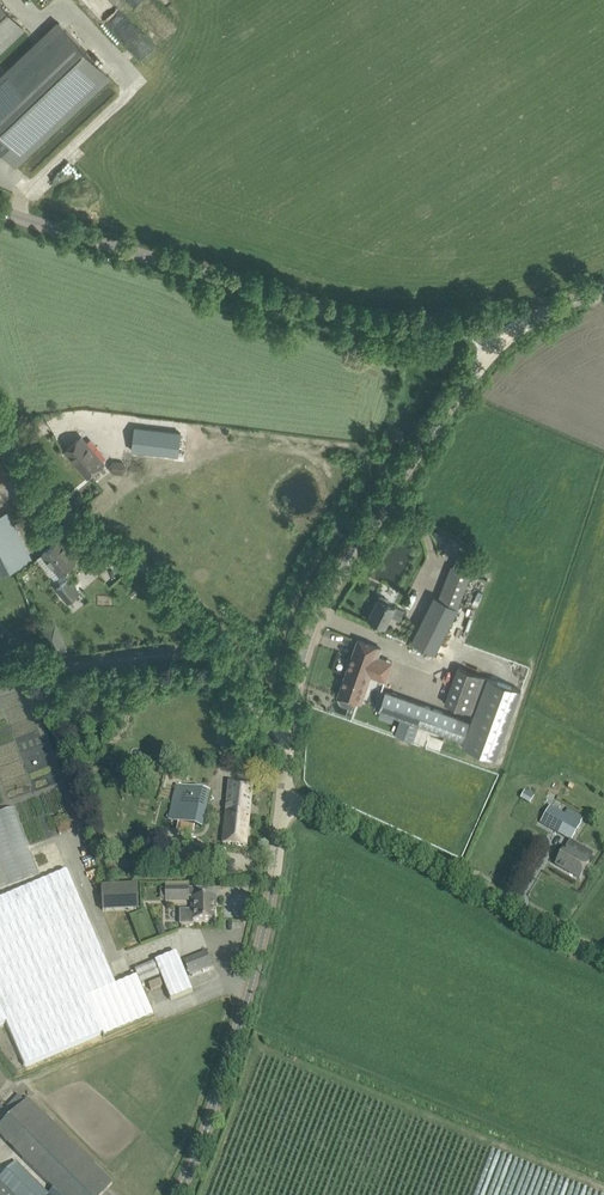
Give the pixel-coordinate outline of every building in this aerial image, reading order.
[(26,29),(0,2),(0,53),(26,29)] [(14,165),(109,75),(59,23),(0,79),(0,150),(14,165)] [(118,416),(115,440),(161,445),(164,422),(118,416)] [(387,436),(401,442),(405,432),(391,426),(387,436)] [(65,450),(76,464),(79,462),(90,475),(104,463),(81,437),(65,450)] [(110,468),(112,472),(123,473),(127,470),(127,466),(125,462),(114,461),(110,464),(110,468)] [(18,530),(8,512),(0,516),(0,540),(18,530)] [(0,540),(0,572),(1,574),(32,559),(18,530),(0,540)] [(58,540),(42,554),(60,575),(76,561),(58,540)] [(434,597),(417,630),(412,641),(410,644),(433,655),(435,652),(457,608),(470,574),(451,566),(439,599),(434,597)] [(68,579),(57,588),(68,602),(80,592),(68,579)] [(98,596),(98,607),(114,607),(114,596),(98,596)] [(379,599),(369,619),(385,627),(390,615),(399,619),(403,611),(395,607),(388,603),(390,600),(382,596),(380,599),(379,599)] [(61,635),(47,641),(52,655),(67,649),(61,635)] [(347,668),(370,677),(385,682),(393,662),(378,656),(381,648),(358,640),(347,668)] [(445,703),(472,713),(485,677),(458,667),(445,703)] [(370,677),(347,668),(338,695),(341,696),(340,700),(342,704),(349,706),(353,705),(354,701),(357,702),(363,686),(367,687),(370,677)] [(488,677),(463,746),(496,759),(521,689),(488,677)] [(395,734),(413,741),(418,724),(462,740),(469,720),(381,689),(375,708),(400,718),(395,734)] [(223,843),(234,845),(246,846),(253,784),(229,781),(223,843)] [(176,785),(168,820),(179,822),(195,826),(202,827),(206,810),(210,793),(193,789),(177,786),(176,785)] [(520,798),(529,803),(533,796),(524,791),(520,798)] [(550,806),(541,823),(571,840),(581,824),(582,822),(587,812),(571,802),(564,814),(550,806)] [(39,875),(14,807),(0,813),(0,889),(39,875)] [(556,865),(579,878),(589,862),(565,848),(556,865)] [(116,985),(67,870),(0,899),(0,1024),(6,1021),(25,1065),(103,1033),(105,1037),(154,1016),(141,984),(161,976),(171,1000),(193,991),(177,952),(156,961),(155,961),(134,969),(137,976),(116,985)] [(139,909),(138,882),(101,883),(101,910),(139,909)] [(166,884),(165,901),(189,901),(189,888),(189,884),(166,884)] [(180,924),(194,924),(194,920),(214,920),(214,905),(216,904),(216,897),(193,897),(194,908),(192,908),(192,909),(180,910),(180,924)] [(184,961),(189,975),(211,965),(206,952),(184,961)] [(147,982),(151,991),(162,986),(158,977),(147,982)] [(0,1128),(0,1137),(11,1148),(59,1194),(101,1194),(113,1182),(29,1099),(0,1128)] [(15,1162),(0,1176),(0,1177),(0,1194),(48,1194),(15,1162)]
